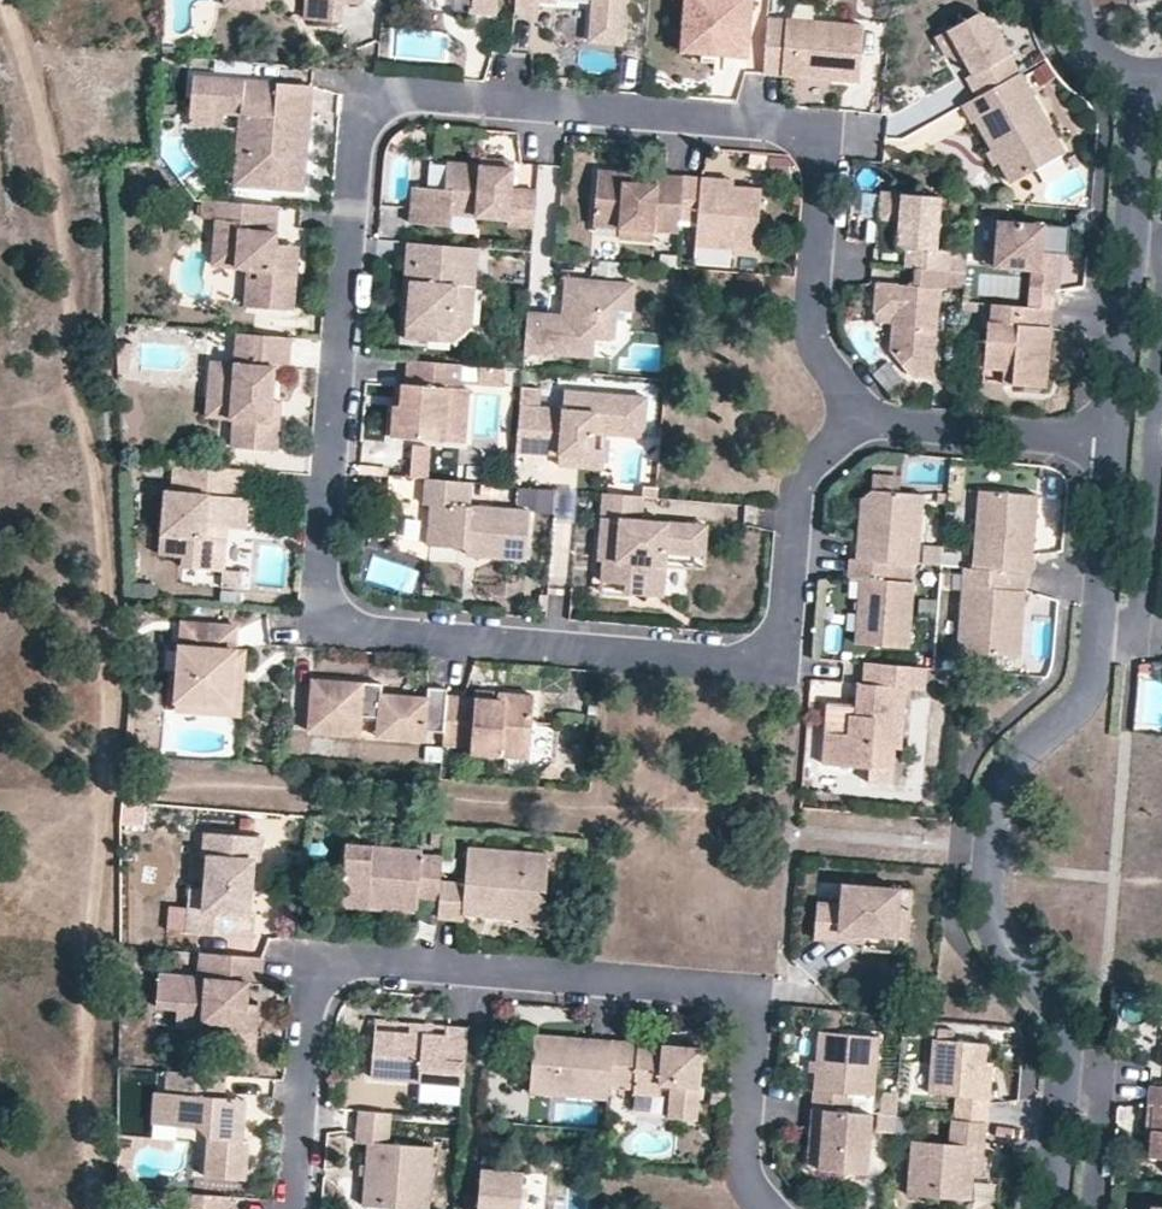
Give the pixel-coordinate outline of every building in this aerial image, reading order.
[(223,11),(250,13),(251,0),(224,0),(223,11)] [(250,13),(262,14),(264,0),(251,0),(250,13)] [(306,4),(304,20),(344,24),(345,3),(345,0),(310,0),(306,4)] [(469,12),(495,15),(496,0),(470,0),(469,12)] [(515,14),(539,16),(540,7),(540,0),(516,0),(515,14)] [(590,1),(582,0),(554,0),(554,8),(590,11),(590,1)] [(590,1),(590,11),(586,48),(621,50),(625,0),(582,0),(590,1)] [(751,0),(686,0),(681,51),(702,53),(702,45),(746,49),(751,0)] [(1020,74),(990,20),(974,16),(947,31),(961,57),(972,62),(978,73),(972,76),(965,80),(975,100),(1020,74)] [(863,25),(767,18),(762,73),(857,80),(863,25)] [(961,57),(947,31),(935,37),(945,57),(965,64),(961,57)] [(746,49),(702,45),(702,53),(701,61),(716,63),(717,54),(745,56),(746,49)] [(176,46),(162,46),(162,55),(175,55),(176,46)] [(978,73),(972,62),(961,57),(965,64),(972,76),(978,73)] [(299,166),(300,151),(311,153),(314,113),(294,111),(297,79),(196,70),(193,107),(226,110),(244,112),(238,180),(308,186),(311,167),(299,166)] [(1011,182),(1063,154),(1020,74),(975,100),(961,108),(971,125),(977,121),(993,150),(1001,164),(1011,182)] [(317,80),(297,79),(294,111),(314,113),(317,80)] [(193,107),(192,121),(224,124),(226,110),(193,107)] [(993,150),(983,154),(992,170),(1001,164),(993,150)] [(299,166),(311,167),(311,153),(300,151),(299,166)] [(484,159),(483,166),(519,170),(520,162),(484,159)] [(519,170),(483,166),(453,163),(449,196),(417,192),(413,228),(451,233),(454,233),(456,216),(512,223),(511,229),(535,230),(538,193),(517,192),(519,170)] [(656,184),(638,183),(624,182),(624,172),(599,171),(594,223),(619,227),(618,234),(654,237),(655,230),(678,232),(678,223),(682,178),(658,176),(656,184)] [(638,173),(624,172),(624,182),(638,183),(638,173)] [(682,178),(678,223),(696,225),(695,244),(695,246),(757,252),(763,191),(736,188),(737,192),(700,189),(700,179),(682,178)] [(700,179),(700,189),(737,192),(736,188),(735,182),(700,179)] [(885,218),(902,219),(900,247),(910,248),(909,269),(949,274),(951,253),(942,252),(948,199),(888,193),(885,218)] [(218,217),(220,199),(206,198),(204,216),(218,217)] [(277,229),(280,205),(220,199),(215,262),(252,266),(262,266),(258,305),(299,307),(303,258),(292,257),(293,242),(281,240),(282,230),(277,229)] [(902,219),(885,218),(882,245),(900,247),(902,219)] [(1042,225),(996,221),(995,247),(994,269),(1029,272),(1056,275),(1058,255),(1051,253),(1040,253),(1041,240),(1042,225)] [(156,228),(153,242),(167,245),(169,231),(156,228)] [(1041,240),(1040,253),(1051,253),(1053,242),(1041,240)] [(292,257),(303,258),(304,243),(293,242),(292,257)] [(405,279),(412,281),(410,301),(416,302),(415,316),(410,315),(407,338),(429,340),(430,323),(455,325),(467,315),(471,288),(476,286),(479,248),(408,242),(405,279)] [(982,267),(994,269),(995,247),(983,246),(982,267)] [(262,266),(252,266),(248,303),(258,305),(262,266)] [(1055,295),(1056,275),(1029,272),(1028,291),(1055,295)] [(637,286),(569,279),(565,316),(528,313),(525,351),(596,357),(598,338),(615,340),(618,316),(635,319),(637,286)] [(914,377),(934,379),(942,289),(919,286),(876,283),(874,305),(895,307),(894,318),(892,348),(914,377)] [(894,318),(895,307),(874,305),(873,316),(894,318)] [(1010,390),(1044,393),(1051,312),(1025,310),(992,307),(990,328),(986,328),(982,371),(1012,373),(1010,390)] [(214,389),(232,391),(229,421),(239,421),(237,446),(285,449),(287,415),(278,414),(280,386),(273,385),(275,365),(282,366),(292,367),(293,338),(240,334),(238,363),(215,361),(214,389)] [(114,373),(122,373),(123,342),(113,340),(114,373)] [(407,382),(403,382),(401,406),(393,405),(391,433),(438,438),(440,410),(437,409),(439,387),(453,388),(456,389),(458,364),(409,360),(407,382)] [(908,386),(888,361),(872,373),(892,398),(908,386)] [(282,366),(275,365),(273,385),(280,386),(282,366)] [(982,371),(981,388),(1010,390),(1012,373),(982,371)] [(403,382),(395,381),(393,405),(401,406),(403,382)] [(453,388),(439,387),(437,409),(440,410),(438,438),(449,439),(453,388)] [(232,391),(214,389),(211,419),(229,421),(232,391)] [(564,391),(562,409),(593,412),(596,394),(564,391)] [(644,438),(647,397),(596,394),(593,412),(562,409),(537,405),(533,449),(556,451),(589,453),(590,447),(591,433),(602,433),(603,423),(617,425),(616,435),(644,438)] [(616,435),(617,425),(603,423),(602,433),(616,435)] [(556,451),(555,462),(601,466),(603,449),(590,447),(589,453),(556,451)] [(245,498),(247,470),(178,465),(176,494),(170,492),(165,555),(189,558),(187,568),(228,571),(231,540),(225,539),(226,528),(250,530),(253,499),(245,498)] [(503,508),(466,505),(469,481),(425,478),(422,502),(427,503),(424,545),(451,548),(462,549),(461,541),(473,541),(472,557),(524,560),(528,510),(503,508)] [(901,480),(873,478),(872,495),(899,497),(901,480)] [(515,489),(514,507),(546,510),(548,492),(515,489)] [(993,493),(979,491),(976,541),(979,542),(989,535),(993,493)] [(619,594),(647,596),(650,549),(662,551),(690,553),(691,524),(643,520),(645,495),(605,492),(602,516),(621,518),(620,535),(601,533),(598,559),(604,561),(602,582),(621,583),(619,594)] [(1038,498),(993,493),(989,535),(979,542),(976,541),(973,569),(988,571),(1024,574),(1032,575),(1038,498)] [(946,495),(938,494),(937,505),(945,506),(946,495)] [(859,525),(870,526),(868,542),(858,542),(856,564),(899,567),(919,570),(925,499),(899,497),(872,495),(870,495),(861,502),(859,525)] [(602,516),(601,533),(620,535),(621,518),(602,516)] [(707,526),(691,524),(690,553),(706,554),(707,526)] [(870,526),(859,525),(858,542),(868,542),(870,526)] [(473,541),(461,541),(462,549),(461,556),(472,557),(473,541)] [(941,567),(943,550),(925,548),(923,565),(941,567)] [(662,551),(650,549),(647,596),(657,597),(662,551)] [(854,581),(864,583),(858,647),(909,651),(914,588),(899,586),(899,567),(856,564),(854,581)] [(1005,660),(1016,661),(1024,574),(988,571),(986,592),(963,590),(957,672),(963,673),(1002,677),(1005,660)] [(181,699),(233,704),(238,653),(240,630),(186,626),(185,651),(181,699)] [(249,654),(238,653),(233,704),(244,705),(249,654)] [(858,688),(855,713),(850,714),(848,729),(838,727),(837,734),(833,767),(869,770),(868,783),(893,785),(897,752),(901,752),(906,692),(923,693),(925,668),(865,663),(863,688),(858,688)] [(384,692),(385,681),(315,676),(309,726),(360,731),(363,710),(383,713),(401,716),(399,735),(428,737),(429,727),(446,731),(449,694),(450,686),(432,684),(430,697),(384,692)] [(482,689),(481,697),(514,700),(515,692),(482,689)] [(515,692),(514,700),(481,697),(449,694),(446,731),(445,744),(477,748),(477,752),(522,757),(545,759),(549,721),(550,695),(515,692)] [(244,705),(233,704),(181,699),(180,712),(243,717),(244,705)] [(383,713),(380,732),(399,735),(401,716),(383,713)] [(837,734),(825,733),(823,767),(833,767),(837,734)] [(203,855),(207,855),(202,909),(188,908),(186,932),(250,937),(253,909),(248,908),(252,860),(257,861),(259,837),(205,833),(203,855)] [(364,907),(372,895),(382,897),(387,908),(417,912),(424,899),(442,900),(444,879),(446,861),(427,859),(421,846),(352,839),(347,904),(364,907)] [(521,916),(524,900),(546,901),(550,856),(474,847),(471,881),(444,879),(442,900),(440,916),(466,916),(469,910),(521,916)] [(843,941),(844,930),(868,933),(900,936),(903,908),(903,890),(848,885),(847,904),(822,901),(819,939),(843,941)] [(521,916),(521,923),(544,925),(546,901),(524,900),(521,916)] [(186,932),(188,908),(169,907),(167,930),(186,932)] [(900,936),(912,937),(914,909),(903,908),(900,936)] [(844,930),(843,941),(867,943),(868,933),(844,930)] [(257,1005),(238,1003),(240,984),(258,987),(262,959),(199,951),(196,979),(158,975),(154,1008),(171,1010),(171,1006),(202,1009),(201,1023),(215,1025),(212,1048),(251,1052),(257,1005)] [(171,1010),(169,1026),(200,1030),(201,1023),(202,1009),(171,1006),(171,1010)] [(414,1021),(409,1026),(379,1022),(373,1073),(423,1077),(465,1082),(470,1025),(452,1022),(446,1032),(432,1031),(431,1022),(414,1021)] [(884,1037),(825,1030),(817,1109),(856,1112),(858,1099),(878,1101),(884,1037)] [(536,1032),(536,1045),(568,1047),(570,1035),(536,1032)] [(536,1045),(531,1095),(609,1102),(610,1087),(615,1039),(570,1035),(568,1047),(536,1045)] [(629,1087),(638,1085),(672,1088),(669,1117),(696,1120),(702,1049),(615,1039),(610,1087),(629,1087)] [(936,1064),(933,1093),(962,1096),(958,1121),(993,1124),(999,1067),(989,1066),(991,1047),(938,1043),(936,1064)] [(229,1072),(171,1067),(170,1089),(158,1089),(157,1103),(189,1106),(187,1118),(214,1122),(211,1173),(248,1173),(251,1141),(244,1139),(248,1112),(234,1111),(236,1094),(227,1093),(229,1072)] [(1161,1160),(1161,1089),(1153,1088),(1151,1106),(1160,1107),(1155,1141),(1152,1159),(1161,1160)] [(249,1096),(236,1094),(234,1111),(248,1112),(249,1096)] [(189,1106),(157,1103),(155,1114),(187,1118),(189,1106)] [(1160,1107),(1151,1106),(1147,1140),(1155,1141),(1160,1107)] [(404,1112),(361,1108),(358,1138),(370,1140),(363,1203),(426,1208),(440,1208),(446,1146),(401,1142),(404,1112)] [(815,1126),(829,1128),(825,1167),(867,1170),(873,1113),(856,1112),(817,1109),(815,1126)] [(918,1142),(912,1195),(974,1202),(976,1176),(978,1146),(990,1146),(993,1124),(958,1121),(954,1144),(918,1142)] [(811,1166),(825,1167),(829,1128),(815,1126),(811,1166)] [(990,1146),(978,1146),(976,1176),(988,1176),(990,1146)] [(479,1208),(524,1208),(528,1173),(503,1169),(504,1157),(485,1156),(479,1208)] [(235,1196),(182,1192),(181,1208),(234,1208),(235,1196)]
